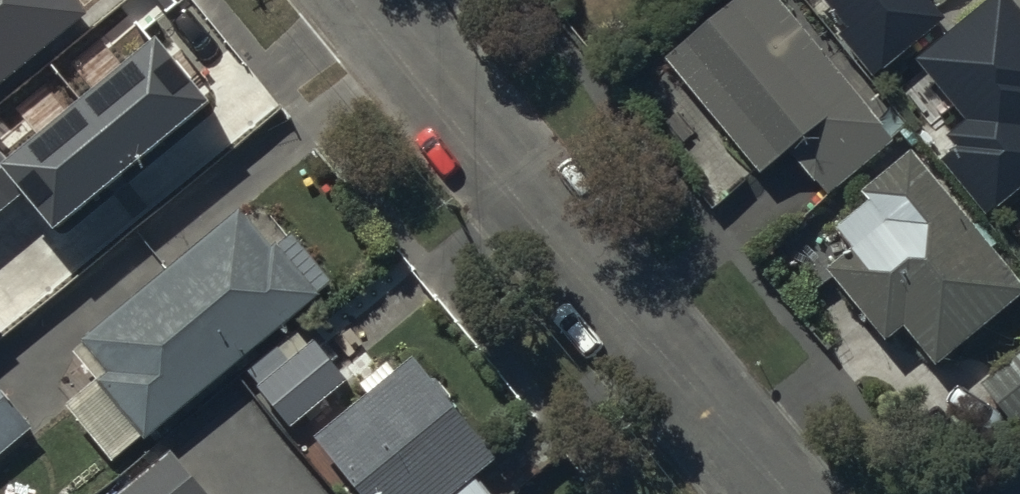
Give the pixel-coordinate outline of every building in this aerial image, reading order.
[(88,8),(81,0),(0,0),(0,79),(88,8)] [(662,49),(756,165),(785,142),(825,191),(895,134),(785,0),(722,0),(662,49)] [(876,71),(941,18),(926,0),(819,0),(876,71)] [(992,214),(1019,191),(1019,12),(1010,0),(991,0),(919,60),(971,123),(953,138),(959,147),(951,153),(958,161),(952,166),(992,214)] [(117,55),(0,152),(0,157),(29,191),(0,215),(0,300),(206,130),(166,81),(149,95),(117,55)] [(907,143),(859,184),(867,194),(834,221),(852,242),(824,265),(882,335),(899,321),(932,361),(1019,288),(1019,279),(907,143)] [(274,237),(269,241),(239,204),(79,336),(106,368),(94,377),(143,435),(318,290),(274,237)] [(346,378),(311,337),(256,384),(291,425),(346,378)] [(978,382),(1011,420),(1019,413),(1019,347),(978,382)] [(412,352),(313,434),(363,493),(446,493),(495,454),(412,352)] [(30,426),(0,389),(0,451),(30,426)] [(168,448),(113,493),(207,493),(168,448)]
